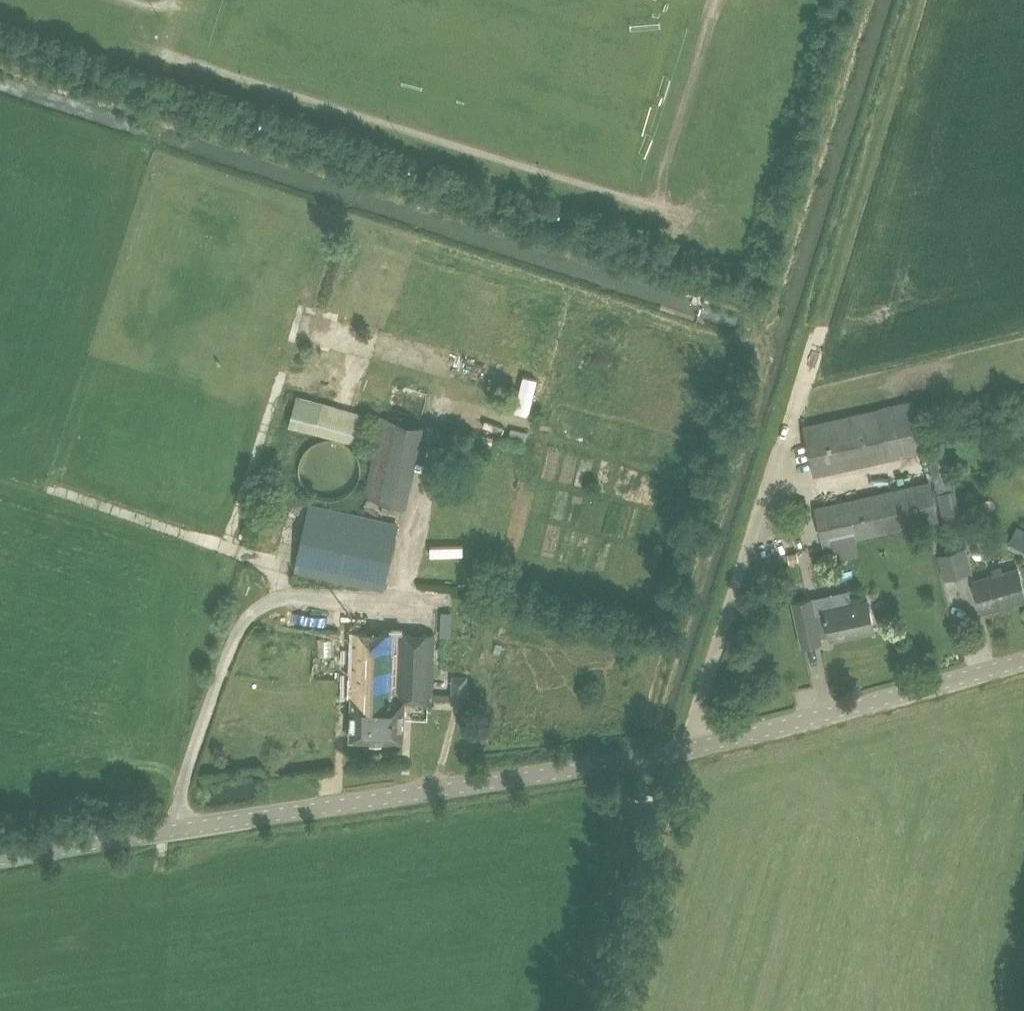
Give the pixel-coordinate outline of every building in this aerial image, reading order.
[(519,411),(536,415),(547,377),(530,373),(519,411)] [(369,415),(296,395),(289,424),(361,445),(369,415)] [(913,399),(803,424),(814,475),(924,451),(913,399)] [(365,446),(373,448),(364,496),(407,507),(424,426),(371,413),(365,446)] [(327,438),(321,439),(314,442),(309,446),(304,451),(301,458),(299,464),(299,471),(300,478),(303,484),(307,490),(312,495),(318,498),(325,500),(332,500),(339,499),(345,496),(351,492),(355,487),(358,481),(360,474),(360,467),(359,460),(357,454),(352,448),(347,444),(341,440),(334,438),(327,438)] [(928,459),(947,456),(944,442),(925,445),(928,459)] [(953,488),(947,456),(928,459),(933,480),(934,479),(937,491),(953,488)] [(938,520),(929,479),(814,506),(823,545),(938,520)] [(955,488),(953,488),(937,491),(936,491),(942,518),(961,514),(955,488)] [(310,506),(297,567),(382,586),(395,524),(310,506)] [(1016,526),(1010,543),(1023,550),(1023,530),(1016,526)] [(966,546),(949,551),(956,575),(973,571),(966,546)] [(1023,598),(1023,594),(1017,569),(974,581),(982,610),(1023,598)] [(815,613),(811,597),(793,601),(803,645),(821,641),(820,637),(830,634),(831,639),(874,629),(868,600),(825,609),(825,610),(815,613)] [(396,687),(434,689),(435,633),(349,629),(348,695),(353,696),(351,738),(384,739),(385,715),(375,715),(374,697),(368,696),(369,692),(396,693),(396,687)] [(333,638),(317,638),(317,654),(333,655),(333,638)] [(434,693),(434,689),(396,687),(396,693),(369,692),(368,696),(374,697),(375,715),(385,715),(384,739),(402,740),(404,698),(434,699),(451,700),(451,701),(466,702),(467,675),(452,675),(451,694),(434,693)]
